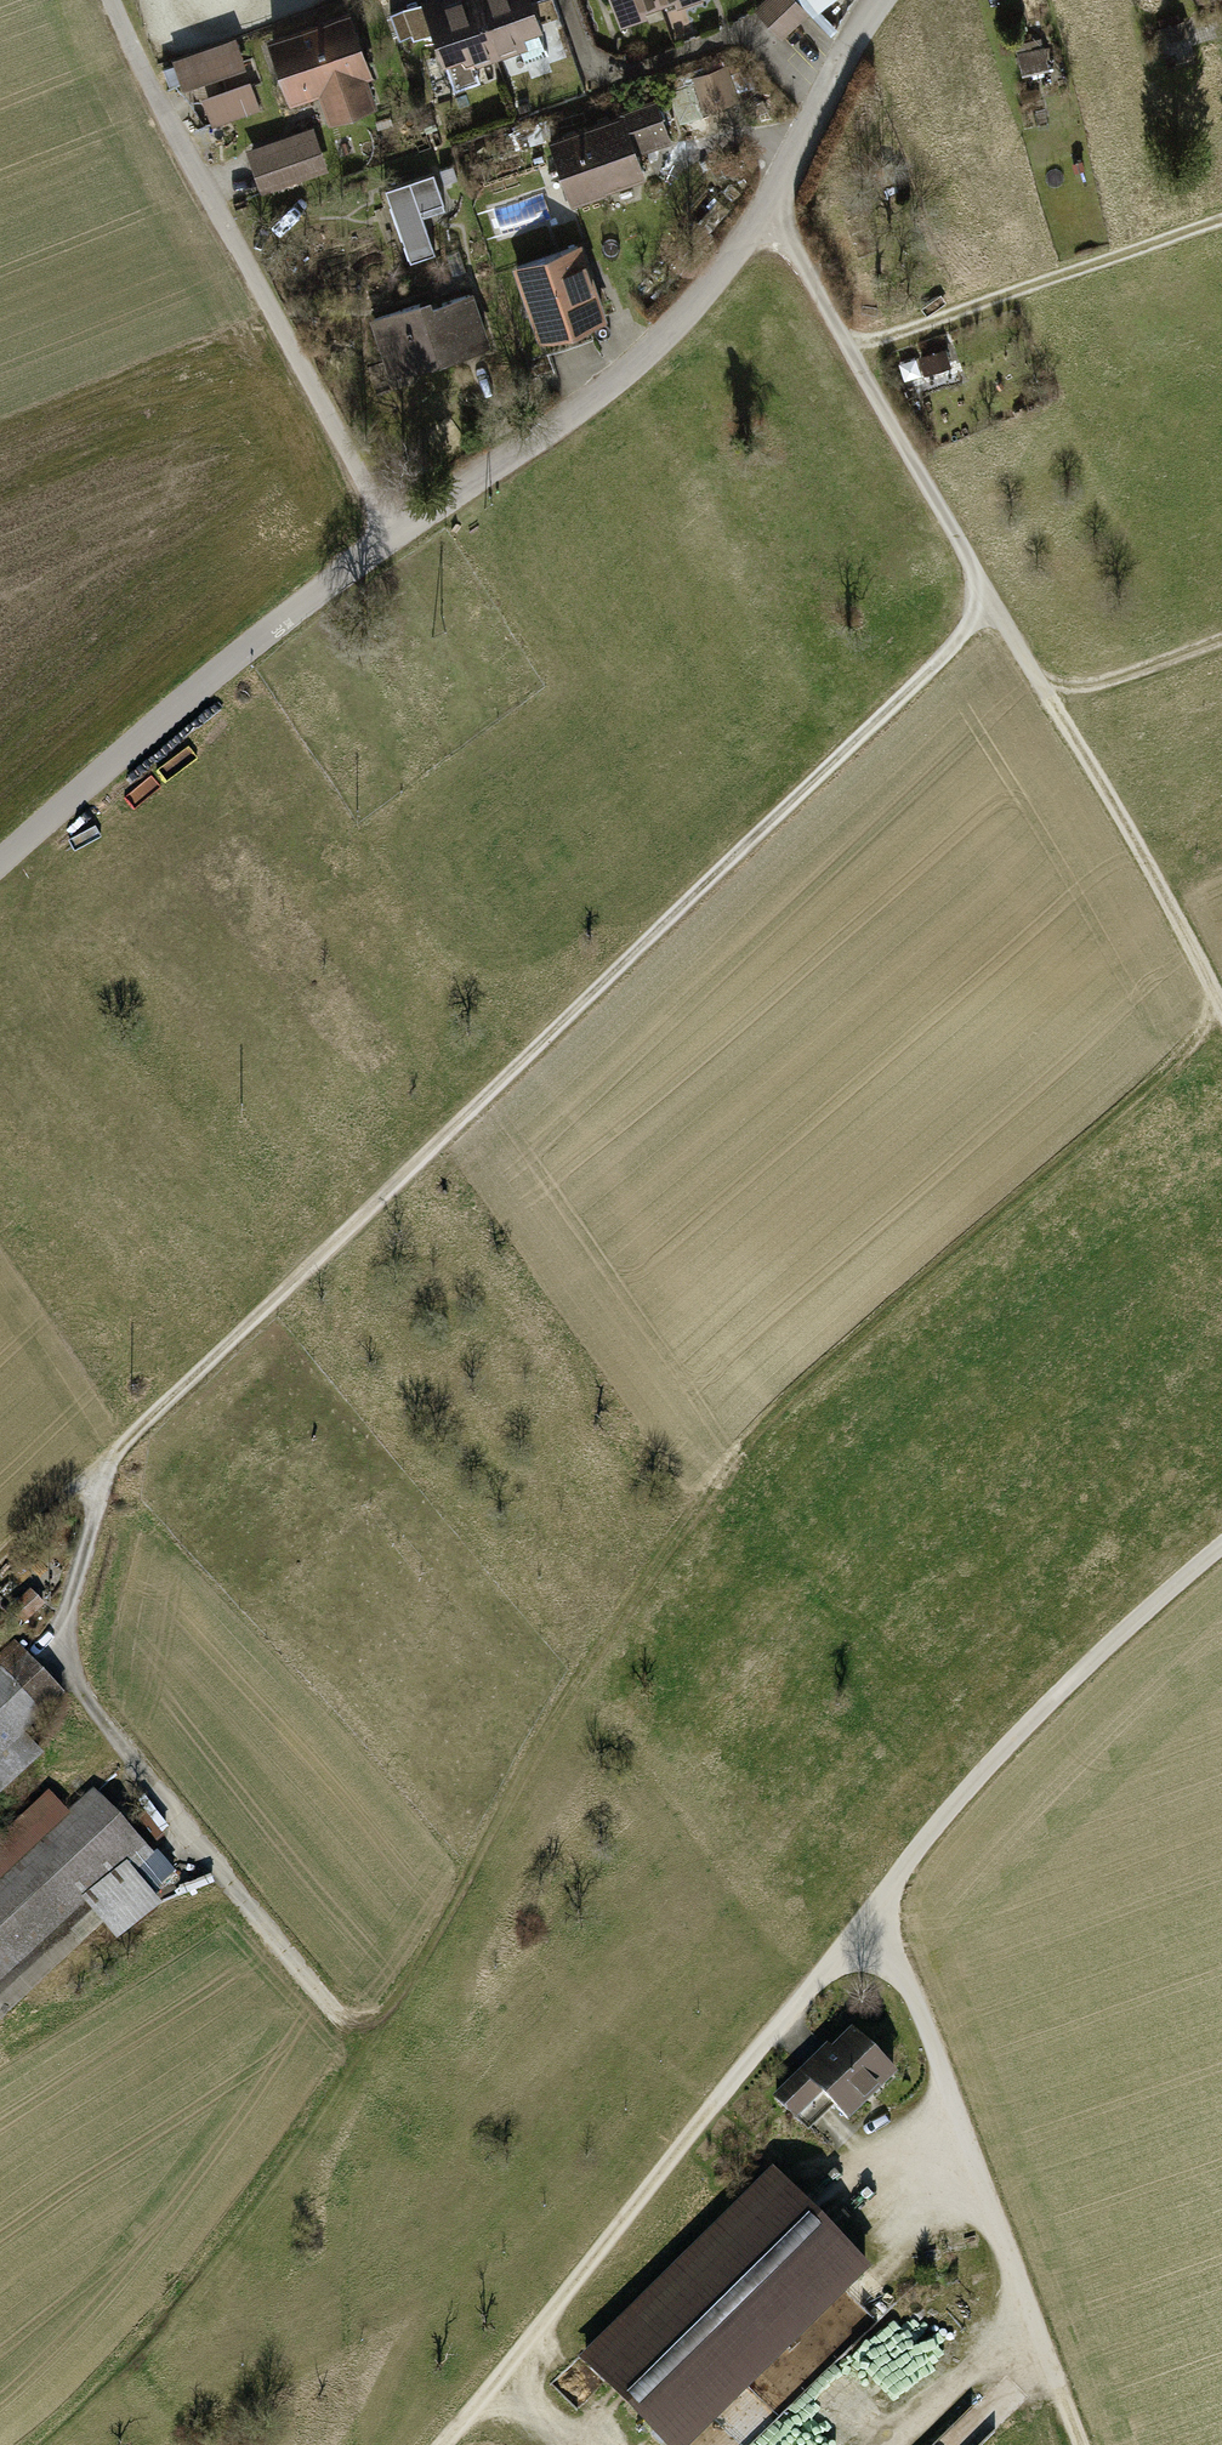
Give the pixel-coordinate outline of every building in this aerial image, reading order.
[(449,82),(548,45),(532,0),(419,0),(449,82)] [(621,29),(704,1),(703,0),(611,0),(621,29)] [(752,6),(780,42),(807,20),(791,0),(759,0),(752,6)] [(814,27),(847,0),(792,0),(814,27)] [(348,14),(266,40),(288,105),(320,95),(330,122),(381,104),(348,14)] [(234,30),(171,52),(184,90),(197,86),(213,131),(263,114),(234,30)] [(722,66),(692,78),(705,114),(737,102),(722,66)] [(657,106),(549,139),(569,203),(647,179),(639,154),(669,144),(657,106)] [(311,127),(244,150),(259,193),(327,170),(311,127)] [(435,170),(385,188),(410,261),(435,252),(420,209),(446,200),(435,170)] [(581,245),(511,268),(537,341),(609,317),(581,245)] [(429,296),(368,316),(389,382),(491,348),(472,293),(432,306),(429,296)] [(953,345),(903,359),(911,385),(960,371),(953,345)] [(16,1634),(0,1648),(0,1802),(49,1759),(30,1738),(74,1699),(16,1634)] [(90,1790),(66,1812),(47,1793),(0,1838),(0,1990),(147,1850),(90,1790)] [(901,2079),(851,2030),(778,2102),(797,2121),(821,2097),(851,2128),(901,2079)] [(769,2173),(581,2359),(665,2444),(698,2444),(866,2270),(769,2173)]
